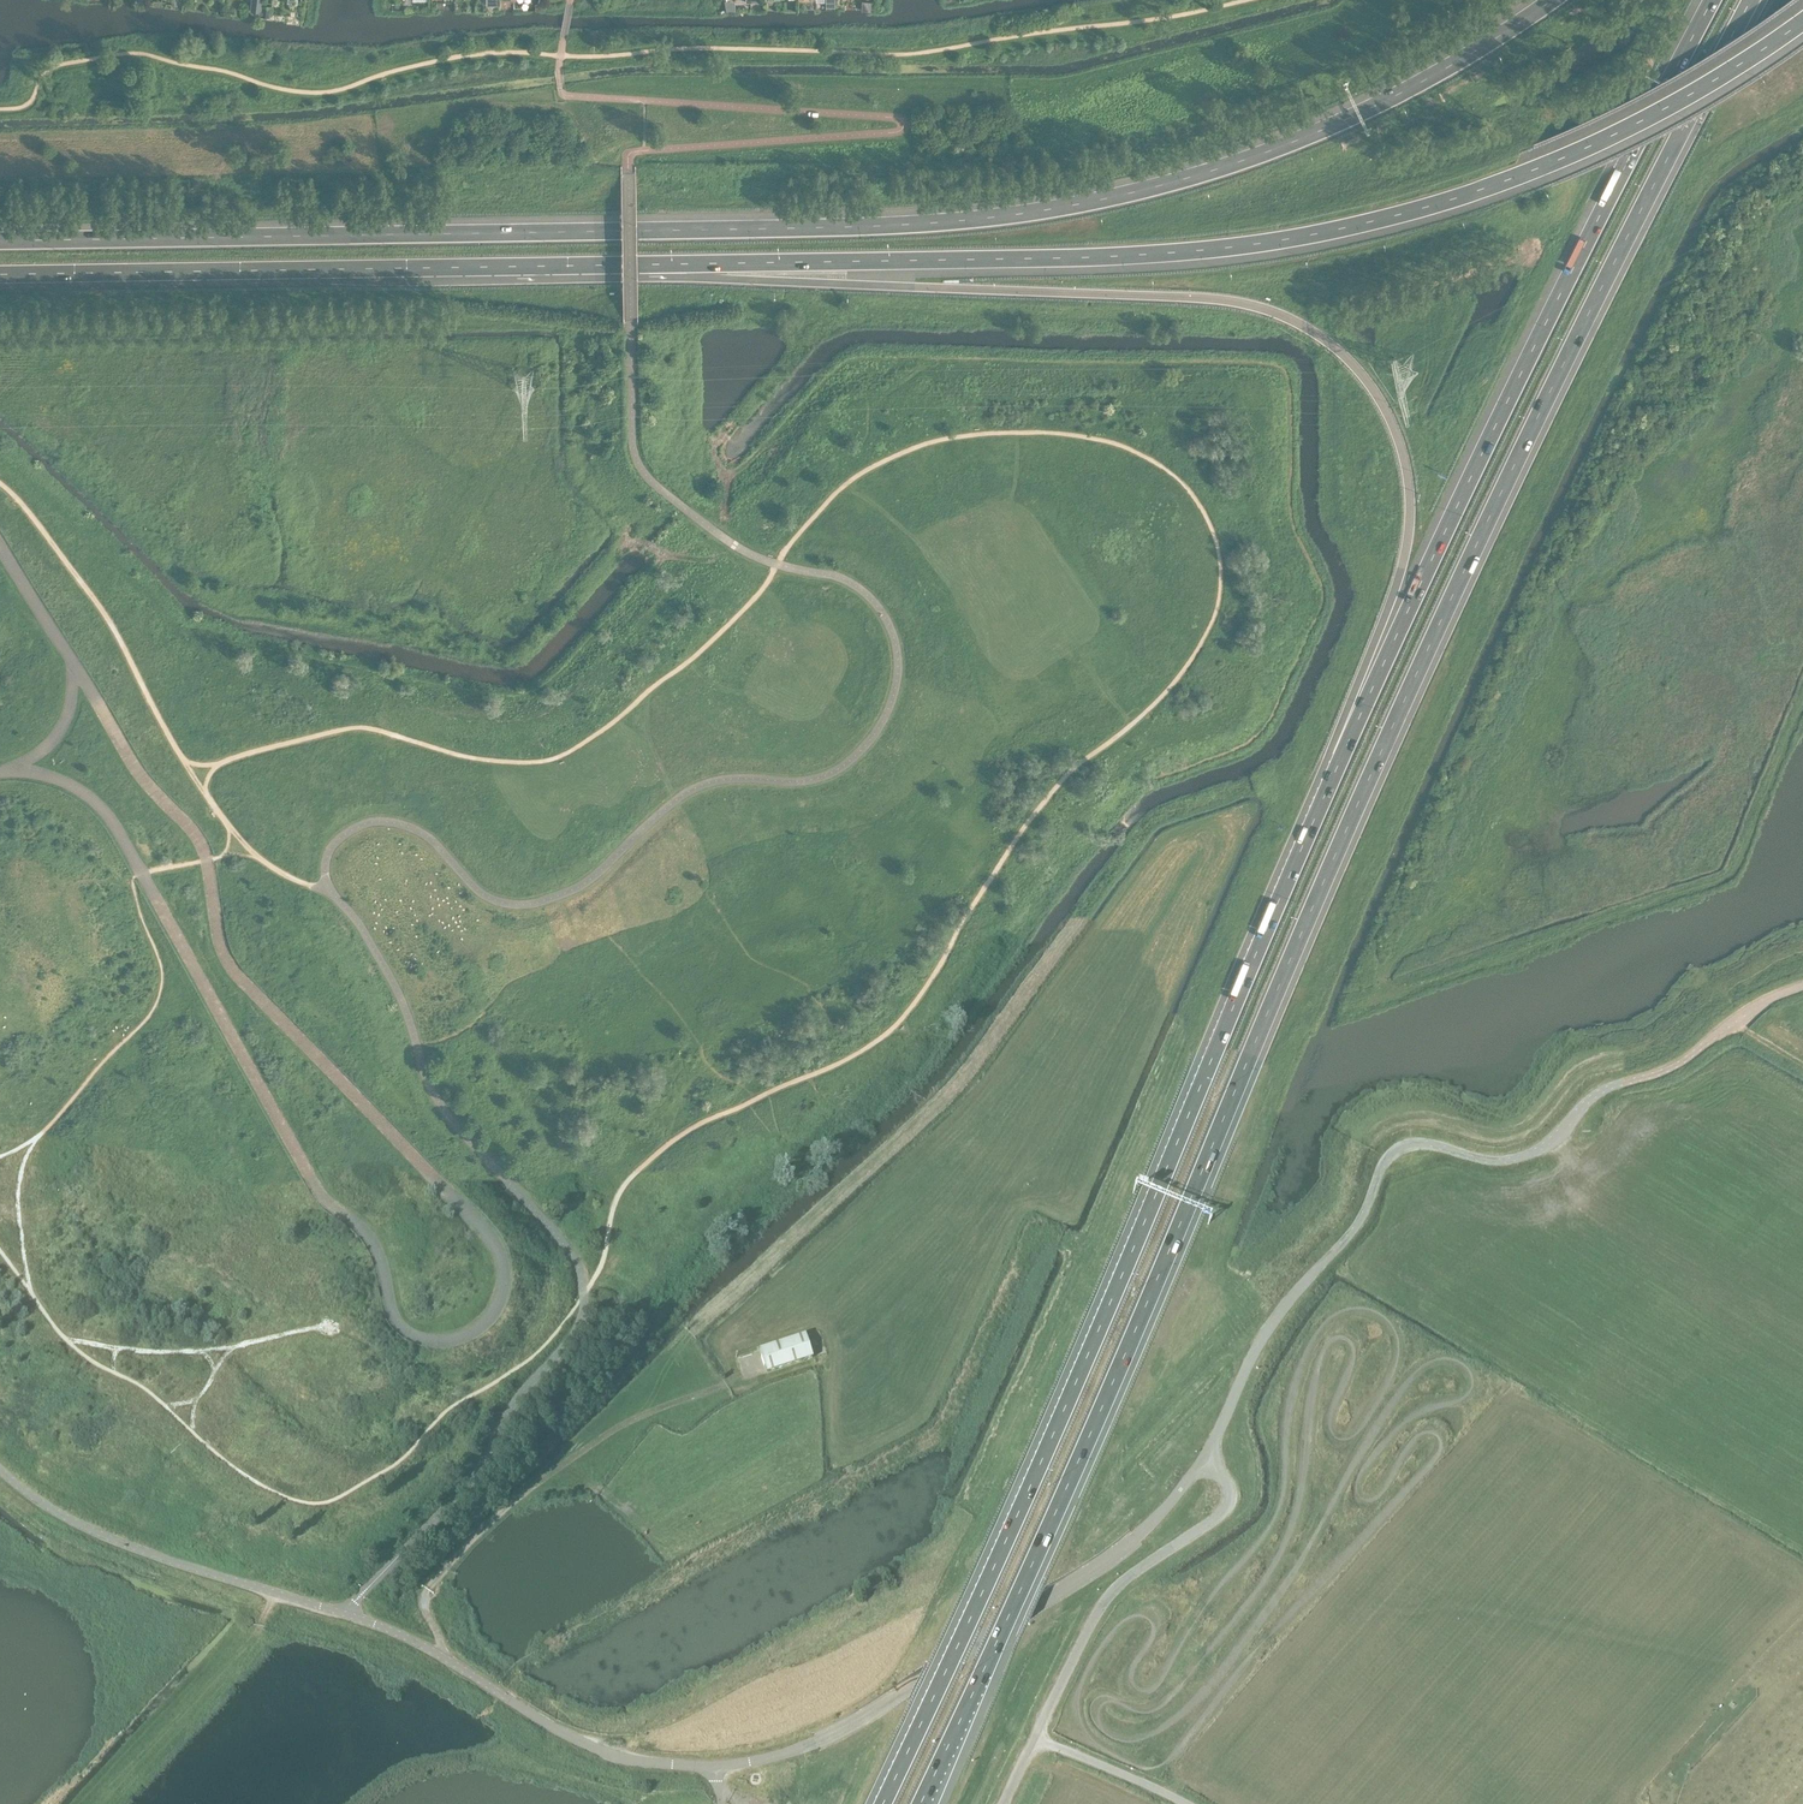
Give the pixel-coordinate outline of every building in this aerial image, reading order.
[(251,4),(261,6),(260,10),(260,11),(260,10),(261,6),(262,0),(251,0),(251,4)] [(263,3),(261,13),(269,14),(271,4),(263,3)] [(759,1348),(767,1372),(812,1357),(804,1333),(759,1348)] [(509,1667),(508,1668),(510,1670),(511,1669),(516,1665),(521,1661),(527,1657),(533,1654),(535,1653),(533,1651),(531,1652),(525,1655),(519,1659),(515,1662),(509,1667)]
